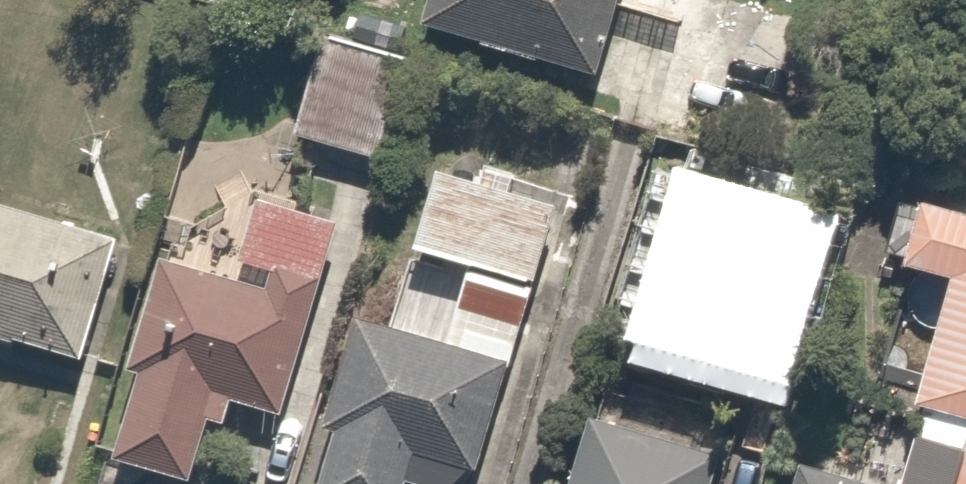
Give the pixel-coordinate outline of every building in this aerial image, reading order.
[(430,28),(595,71),(613,0),(437,0),(430,28)] [(621,24),(686,40),(696,0),(627,0),(621,24)] [(408,58),(322,31),(292,125),(378,152),(408,58)] [(140,361),(107,460),(179,483),(202,483),(233,392),(285,410),(348,221),(192,169),(129,357),(140,361)] [(330,454),(321,483),(406,483),(408,477),(430,483),(478,483),(561,207),(441,171),(418,249),(472,265),(450,339),(355,310),(313,449),(330,454)] [(833,255),(812,247),(826,210),(751,183),(737,219),(708,208),(689,258),(671,251),(643,325),(766,371),(772,354),(793,362),(833,255)] [(903,186),(882,250),(953,273),(888,478),(907,483),(965,483),(965,204),(903,186)] [(85,359),(126,230),(0,190),(0,333),(85,359)] [(579,483),(738,483),(751,439),(605,396),(579,483)] [(803,459),(794,483),(873,483),(803,459)]
